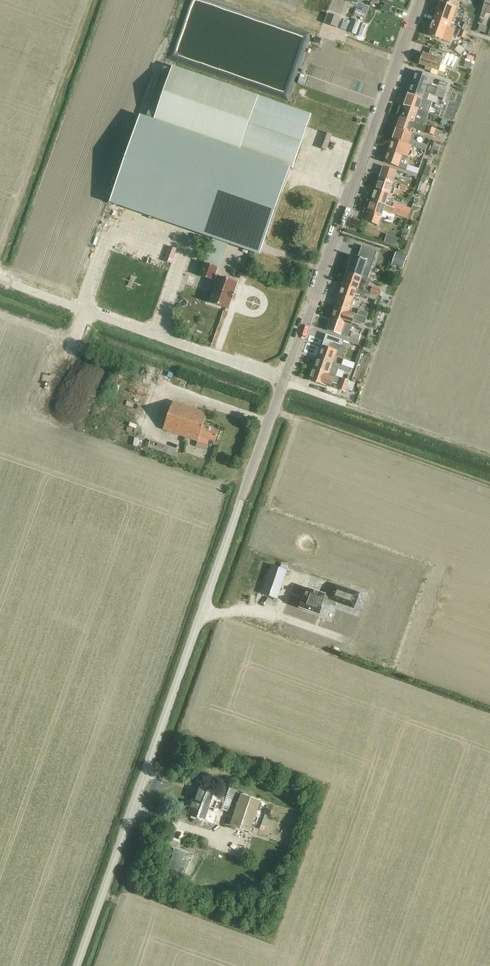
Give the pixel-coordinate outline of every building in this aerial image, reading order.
[(482,10),(480,16),(484,18),(485,16),(489,18),(489,0),(486,0),(482,10)] [(456,7),(440,1),(428,35),(442,40),(446,27),(449,28),(456,7)] [(341,16),(329,11),(325,23),(337,27),(341,16)] [(359,11),(356,22),(365,24),(368,13),(359,11)] [(356,35),(360,23),(352,21),(348,32),(356,35)] [(464,38),(467,26),(463,25),(459,36),(464,38)] [(460,54),(468,45),(464,42),(461,46),(460,46),(456,51),(460,54)] [(433,57),(428,55),(422,53),(418,64),(425,67),(424,70),(430,72),(432,69),(439,71),(441,64),(454,69),(455,68),(454,68),(458,59),(458,58),(435,50),(433,57)] [(471,70),(474,63),(465,60),(463,67),(471,70)] [(311,115),(258,97),(172,67),(154,121),(240,151),(293,169),(311,115)] [(408,94),(408,95),(422,99),(428,101),(428,100),(422,99),(425,91),(426,92),(426,93),(443,99),(446,90),(427,84),(429,76),(416,72),(408,94)] [(408,94),(404,106),(424,112),(425,110),(420,108),(422,105),(426,106),(428,101),(422,99),(408,95),(408,94)] [(404,106),(400,117),(422,124),(422,125),(424,126),(428,114),(424,112),(404,106)] [(434,125),(443,126),(443,117),(434,116),(434,125)] [(400,117),(396,129),(410,133),(412,128),(419,131),(420,129),(426,131),(425,133),(433,136),(435,129),(422,125),(422,124),(400,117)] [(410,133),(396,129),(392,140),(410,146),(425,151),(427,147),(413,142),(415,135),(410,133)] [(137,132),(117,189),(265,240),(280,197),(285,183),(137,132)] [(392,140),(388,151),(406,157),(407,154),(403,152),(405,148),(409,150),(410,146),(392,140)] [(406,157),(388,151),(384,163),(406,170),(417,174),(419,169),(404,164),(407,157),(406,157)] [(415,153),(413,160),(421,163),(423,156),(415,153)] [(426,166),(420,182),(424,183),(426,177),(427,177),(430,167),(426,166)] [(379,178),(392,183),(392,182),(396,171),(383,167),(379,178)] [(406,187),(392,182),(392,183),(379,178),(375,189),(391,195),(392,195),(394,188),(405,192),(406,187)] [(375,190),(371,201),(390,207),(393,199),(391,198),(392,195),(391,195),(375,189),(375,190)] [(392,208),(390,207),(371,201),(367,213),(368,213),(366,222),(378,226),(383,211),(393,214),(407,219),(409,214),(392,208)] [(393,203),(392,208),(409,214),(411,209),(393,203)] [(407,241),(402,255),(407,257),(412,242),(407,241)] [(352,256),(346,273),(367,280),(377,251),(361,246),(358,258),(352,256)] [(407,257),(402,255),(396,253),(392,264),(403,268),(407,257)] [(208,302),(228,309),(231,299),(232,299),(234,293),(237,283),(217,276),(217,277),(214,276),(217,268),(204,263),(199,276),(213,281),(213,280),(216,281),(208,302)] [(346,273),(342,284),(343,285),(343,284),(364,291),(368,293),(377,296),(378,296),(383,297),(385,292),(379,290),(372,287),(371,289),(368,288),(370,281),(367,280),(346,273)] [(381,277),(379,282),(391,287),(393,282),(381,277)] [(377,296),(364,291),(343,284),(343,285),(335,308),(348,312),(353,298),(354,294),(376,301),(377,296)] [(331,319),(346,324),(349,325),(350,325),(352,320),(364,324),(366,318),(356,315),(348,312),(335,308),(335,307),(331,319)] [(358,310),(356,315),(366,318),(368,313),(358,310)] [(327,331),(342,336),(343,333),(345,334),(349,325),(346,324),(331,319),(327,331)] [(349,338),(358,341),(360,335),(351,332),(349,338)] [(340,346),(342,340),(326,334),(318,357),(333,362),(332,362),(334,354),(341,356),(345,348),(340,346)] [(318,357),(314,369),(335,376),(337,369),(348,373),(350,368),(333,363),(333,362),(318,357)] [(334,376),(335,376),(314,369),(309,381),(330,388),(332,383),(339,385),(338,389),(345,392),(346,390),(352,392),(355,383),(351,382),(351,381),(351,382),(334,376)] [(171,401),(161,429),(197,442),(207,445),(209,441),(214,443),(218,431),(202,425),(206,413),(171,401)] [(265,588),(279,593),(286,572),(273,567),(265,588)] [(335,584),(330,599),(354,608),(360,593),(335,584)] [(302,600),(299,607),(319,614),(322,607),(321,607),(325,594),(307,587),(302,601),(302,600)] [(221,803),(224,795),(211,790),(208,799),(195,794),(192,803),(193,804),(189,816),(203,821),(207,810),(213,812),(217,802),(221,803)] [(250,832),(260,802),(242,795),(231,825),(250,832)] [(181,859),(171,885),(184,890),(194,863),(181,859)]
